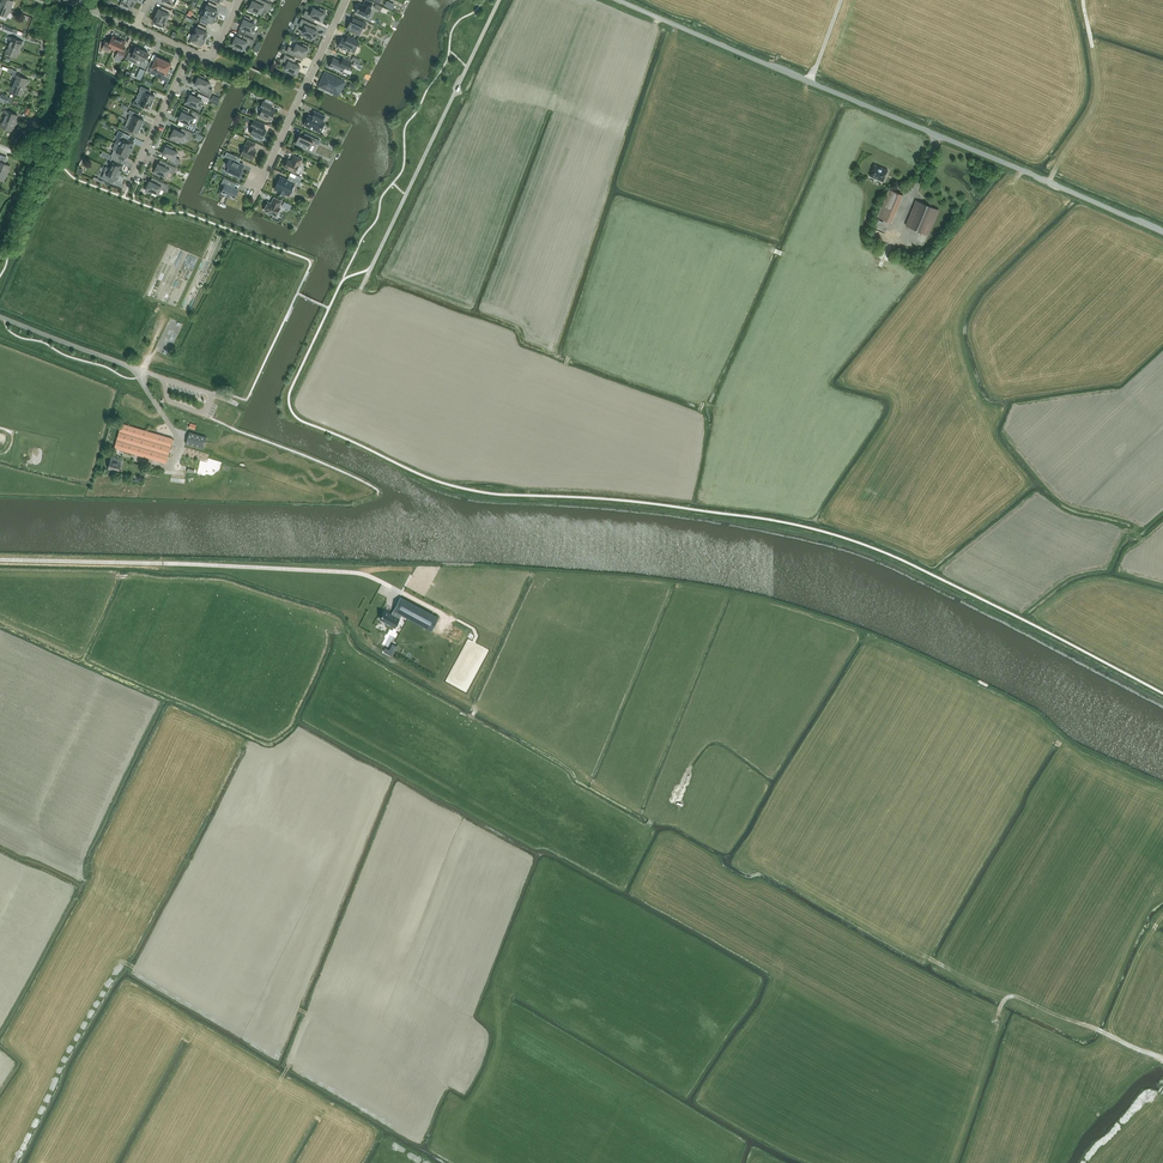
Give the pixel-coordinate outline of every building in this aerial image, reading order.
[(13,1),(11,0),(0,0),(0,5),(10,9),(12,5),(11,5),(13,1)] [(136,2),(132,0),(122,0),(121,2),(121,3),(119,6),(127,10),(129,6),(131,7),(132,6),(133,6),(136,2)] [(271,5),(261,0),(259,3),(253,0),(250,5),(248,10),(250,11),(254,13),(255,10),(261,13),(263,8),(268,10),(271,5)] [(369,13),(371,9),(370,9),(373,3),(366,0),(365,0),(363,5),(359,4),(356,11),(363,15),(364,18),(370,16),(369,13)] [(216,17),(218,12),(217,12),(218,10),(215,9),(217,5),(209,2),(207,5),(204,11),(216,17)] [(10,9),(0,5),(0,14),(7,16),(8,12),(9,13),(10,9)] [(166,20),(170,14),(169,14),(171,10),(163,6),(161,10),(159,9),(158,10),(157,10),(155,15),(166,20)] [(326,11),(324,10),(320,8),(319,11),(313,8),(311,13),(306,11),(303,16),(313,21),(315,18),(322,21),(324,16),(326,11)] [(214,22),(216,17),(204,11),(201,18),(200,21),(207,25),(209,21),(212,23),(212,21),(214,22)] [(164,26),(166,20),(155,15),(152,19),(154,20),(153,21),(156,23),(154,26),(162,30),(163,26),(164,26)] [(247,18),(245,17),(243,21),(243,22),(241,26),(247,29),(245,33),(255,38),(258,32),(253,30),(256,25),(250,22),(251,20),(247,18)] [(365,28),(366,24),(353,18),(352,22),(350,21),(347,29),(359,35),(363,27),(365,28)] [(315,35),(317,30),(310,27),(312,24),(302,19),(300,25),(304,27),(302,32),(308,35),(307,37),(310,39),(313,40),(315,35)] [(206,39),(208,34),(206,34),(207,32),(205,31),(206,27),(198,24),(197,27),(194,33),(206,39)] [(16,33),(18,30),(4,25),(3,28),(16,33)] [(203,44),(206,39),(194,33),(191,40),(189,43),(197,47),(199,44),(201,45),(202,43),(203,44)] [(21,45),(22,41),(8,36),(7,39),(10,40),(8,45),(20,50),(21,46),(21,45)] [(101,41),(100,48),(108,52),(110,48),(114,50),(119,39),(116,38),(116,37),(113,36),(110,41),(106,40),(105,43),(101,41)] [(252,46),(254,40),(244,36),(242,39),(236,36),(234,41),(231,46),(234,47),(237,48),(238,46),(244,49),(247,44),(252,46)] [(357,47),(359,41),(350,37),(349,41),(342,38),(338,46),(350,52),(350,51),(354,53),(357,47)] [(126,42),(122,40),(122,41),(119,39),(114,50),(117,52),(116,55),(122,59),(125,52),(122,50),(126,42)] [(307,52),(309,47),(307,46),(304,44),(302,46),(297,44),(294,49),(289,47),(287,52),(297,57),(298,53),(305,56),(307,51),(307,52)] [(18,53),(20,50),(8,45),(5,52),(16,57),(18,53)] [(137,60),(142,50),(136,47),(132,54),(129,52),(126,59),(129,60),(131,57),(137,60)] [(146,60),(149,53),(142,50),(137,60),(141,62),(141,63),(141,66),(146,68),(149,61),(146,60)] [(298,71),(300,66),(294,63),(295,60),(285,55),(283,60),(288,63),(285,68),(291,71),(290,73),(294,75),(296,76),(298,71)] [(150,63),(146,70),(157,75),(164,60),(157,57),(155,62),(153,64),(150,63)] [(348,70),(352,61),(343,57),(341,62),(333,58),(332,60),(332,59),(330,62),(329,64),(330,65),(329,67),(342,72),(344,68),(348,70)] [(157,75),(156,76),(168,82),(172,73),(167,71),(169,68),(171,63),(164,60),(157,75)] [(27,79),(16,74),(15,74),(16,71),(8,67),(7,71),(12,73),(11,76),(15,77),(13,82),(25,87),(27,83),(26,83),(27,79)] [(340,91),(344,82),(325,73),(320,86),(334,93),(335,94),(337,95),(338,95),(340,94),(340,92),(340,91)] [(208,88),(210,83),(204,80),(205,78),(202,76),(199,75),(197,80),(195,84),(202,87),(200,91),(210,96),(212,90),(208,88)] [(23,91),(25,87),(13,82),(10,90),(21,94),(23,90),(23,91)] [(155,96),(148,93),(145,92),(146,88),(141,86),(140,89),(141,90),(138,96),(152,102),(154,99),(155,96)] [(206,104),(209,98),(199,94),(197,97),(190,94),(188,99),(186,104),(188,105),(192,107),(193,104),(199,107),(201,102),(206,104)] [(151,106),(152,102),(138,96),(137,99),(136,99),(134,101),(132,104),(142,109),(143,105),(150,108),(151,106)] [(271,109),(272,105),(273,102),(266,99),(264,102),(263,101),(261,105),(264,106),(259,116),(265,119),(265,117),(271,120),(275,111),(271,109)] [(3,118),(15,123),(17,119),(16,119),(17,115),(3,109),(2,112),(5,114),(3,118)] [(194,130),(196,125),(191,123),(194,117),(188,115),(189,112),(185,111),(185,110),(183,109),(181,114),(179,119),(185,122),(184,126),(194,130)] [(128,120),(141,126),(143,123),(144,120),(137,117),(138,114),(130,110),(128,113),(130,114),(129,116),(129,117),(128,120)] [(312,129),(320,133),(325,122),(323,121),(326,116),(314,111),(312,116),(309,115),(304,125),(309,127),(309,128),(311,130),(312,129)] [(14,127),(15,123),(3,118),(0,126),(11,130),(13,127),(14,127)] [(265,124),(257,121),(254,119),(250,126),(253,128),(250,134),(262,139),(266,130),(263,129),(265,124)] [(140,130),(141,126),(128,120),(125,126),(123,125),(121,128),(130,132),(131,129),(138,132),(140,130)] [(190,139),(192,133),(182,129),(181,132),(174,129),(172,134),(170,139),(172,140),(176,141),(177,139),(182,142),(185,136),(190,139)] [(115,143),(121,146),(131,151),(133,146),(132,146),(134,142),(128,140),(130,136),(119,131),(116,137),(117,138),(115,143)] [(299,135),(295,143),(300,145),(299,147),(303,149),(304,147),(309,150),(313,142),(314,143),(318,145),(320,141),(320,140),(305,133),(304,137),(299,135)] [(253,150),(256,144),(248,140),(245,146),(241,154),(252,160),(256,151),(253,150)] [(175,157),(178,152),(172,149),(173,147),(169,145),(167,144),(165,149),(163,154),(169,157),(167,161),(178,165),(180,160),(175,157)] [(129,155),(131,151),(121,146),(118,151),(114,150),(112,155),(112,156),(118,159),(120,155),(127,158),(128,155),(129,155)] [(227,152),(225,156),(229,158),(225,165),(228,166),(229,166),(226,172),(229,173),(229,174),(232,175),(233,175),(240,178),(242,172),(241,171),(244,165),(239,162),(236,161),(237,157),(227,152)] [(3,162),(5,156),(0,154),(0,170),(7,173),(9,169),(8,169),(10,165),(3,162)] [(299,166),(302,159),(294,155),(291,161),(288,160),(284,167),(291,170),(291,171),(293,172),(294,172),(295,172),(298,165),(299,166)] [(118,159),(112,156),(110,160),(111,161),(113,162),(110,168),(120,173),(122,169),(124,165),(121,164),(123,161),(118,159)] [(174,173),(176,168),(166,163),(164,167),(158,164),(156,169),(153,173),(156,174),(159,176),(160,174),(166,176),(169,171),(174,173)] [(883,181),(888,170),(874,164),(869,175),(883,181)] [(120,173),(110,168),(105,166),(103,170),(104,173),(102,178),(107,181),(108,177),(116,181),(118,177),(118,178),(120,173)] [(299,186),(301,182),(289,176),(287,180),(280,177),(274,189),(278,191),(277,192),(284,196),(285,194),(289,196),(290,194),(291,194),(292,194),(294,191),(293,190),(292,189),(294,184),(299,186)] [(238,190),(232,187),(234,183),(224,178),(221,185),(224,187),(222,190),(221,190),(219,194),(223,196),(226,195),(234,199),(238,190)] [(166,191),(168,185),(158,181),(156,184),(150,181),(148,186),(145,191),(147,192),(148,192),(151,193),(152,191),(158,194),(161,188),(166,191)] [(903,194),(889,188),(877,217),(891,223),(903,194)] [(279,207),(282,201),(274,198),(272,202),(272,204),(268,202),(264,210),(276,216),(280,208),(279,207)] [(939,209),(915,200),(905,225),(928,235),(939,209)] [(868,218),(870,218),(871,211),(865,210),(863,224),(867,225),(868,218)] [(119,431),(114,448),(118,449),(126,452),(132,453),(135,454),(138,455),(142,456),(166,463),(168,457),(169,453),(173,439),(165,436),(156,434),(121,423),(120,429),(119,431)] [(206,437),(189,432),(186,443),(203,449),(206,437)] [(118,472),(122,461),(116,459),(117,458),(112,457),(110,461),(108,469),(118,472)] [(194,474),(195,467),(190,466),(189,469),(188,468),(187,472),(194,474)] [(382,615),(380,619),(390,624),(390,625),(394,628),(401,614),(428,629),(432,631),(439,618),(435,616),(400,597),(393,610),(395,611),(393,615),(391,614),(384,611),(382,614),(382,615)]
